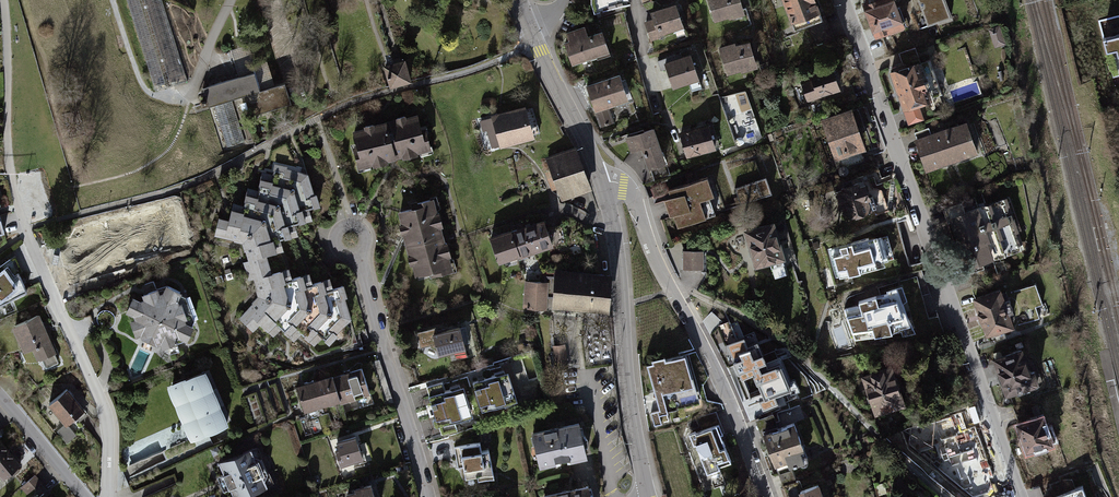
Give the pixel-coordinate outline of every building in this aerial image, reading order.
[(155,91),(187,81),(162,0),(126,0),(155,91)] [(591,3),(594,13),(629,3),(628,0),(591,0),(591,3)] [(715,19),(742,10),(739,0),(709,0),(715,19)] [(795,29),(821,18),(814,0),(783,0),(795,29)] [(868,5),(880,40),(910,30),(900,0),(881,0),(868,5)] [(928,26),(951,17),(944,0),(918,0),(928,26)] [(676,5),(651,13),(654,21),(646,25),(646,23),(645,24),(651,39),(660,36),(659,33),(682,25),(676,5)] [(1100,23),(1113,76),(1118,75),(1118,18),(1100,23)] [(832,23),(814,26),(818,45),(835,41),(832,23)] [(1003,25),(991,29),(997,48),(1008,45),(1003,25)] [(570,42),(565,44),(572,63),(596,55),(598,59),(610,54),(602,32),(584,38),(581,29),(567,34),(570,42)] [(734,45),(720,49),(727,72),(755,63),(749,44),(735,48),(734,45)] [(680,53),(658,61),(661,70),(666,68),(673,87),(688,82),(691,90),(701,87),(690,55),(682,58),(680,53)] [(404,61),(385,67),(391,86),(410,80),(404,61)] [(893,72),(892,72),(905,107),(918,102),(929,99),(917,64),(906,67),(905,64),(892,68),(893,72)] [(812,79),(802,83),(808,100),(839,89),(831,67),(811,74),(812,79)] [(207,75),(205,81),(212,105),(214,105),(227,147),(245,141),(231,99),(244,95),(250,115),(291,103),(285,83),(260,90),(254,72),(210,85),(207,75)] [(619,75),(587,87),(595,109),(607,105),(628,98),(619,75)] [(711,100),(723,150),(762,141),(749,91),(711,100)] [(918,102),(905,107),(902,108),(908,124),(924,119),(918,102)] [(612,121),(607,105),(595,109),(601,125),(605,123),(606,124),(608,123),(612,121)] [(501,114),(491,117),(500,149),(507,147),(536,139),(526,107),(501,114)] [(357,145),(352,146),(358,168),(434,147),(428,124),(423,126),(419,110),(353,128),(357,145)] [(848,114),(827,122),(838,153),(860,146),(848,114)] [(966,123),(916,141),(926,169),(976,151),(966,123)] [(708,125),(681,133),(687,156),(714,148),(708,125)] [(652,129),(627,137),(632,151),(642,148),(645,155),(650,169),(664,164),(652,129)] [(574,144),(545,155),(561,198),(591,187),(574,144)] [(218,214),(213,235),(242,242),(258,295),(238,317),(253,330),(260,322),(273,333),(280,325),(294,337),(301,329),(315,341),(321,335),(329,342),(352,317),(342,284),(333,286),(330,275),(313,281),(310,270),(293,275),(290,263),(273,269),(269,254),(282,250),(279,238),(297,232),(294,223),(312,218),(309,208),(319,205),(308,172),(288,167),(288,164),(274,161),(271,172),(262,170),(258,187),(246,184),(242,201),(232,199),(228,217),(218,214)] [(707,176),(668,190),(671,198),(664,201),(666,208),(670,217),(673,216),(677,228),(716,214),(709,197),(714,195),(707,176)] [(742,204),(773,194),(768,178),(737,188),(742,204)] [(829,182),(817,185),(819,192),(833,189),(831,183),(829,182)] [(846,192),(837,195),(841,206),(842,206),(847,218),(876,208),(872,197),(869,198),(865,185),(859,187),(857,183),(845,188),(846,192)] [(423,209),(397,215),(413,279),(432,274),(433,280),(457,274),(438,199),(421,204),(423,209)] [(961,203),(946,208),(969,273),(984,268),(981,259),(1017,246),(1011,230),(1012,229),(1009,221),(1013,220),(1011,213),(1008,214),(1004,202),(966,216),(961,203)] [(543,217),(491,236),(500,261),(553,242),(543,217)] [(113,241),(120,265),(158,255),(155,244),(160,243),(154,220),(129,226),(127,220),(119,222),(121,230),(104,234),(106,243),(113,241)] [(772,223),(746,231),(756,265),(769,261),(771,267),(784,263),(782,257),(783,257),(772,223)] [(868,238),(827,249),(835,279),(876,267),(873,255),(885,252),(881,237),(869,240),(868,238)] [(702,251),(684,251),(684,269),(693,269),(702,269),(702,251)] [(72,287),(100,278),(95,260),(66,269),(72,287)] [(0,276),(0,308),(21,292),(6,272),(0,276)] [(67,272),(58,274),(62,289),(71,287),(67,272)] [(607,308),(609,275),(555,272),(553,306),(579,308),(607,310),(607,308)] [(547,281),(524,280),(523,306),(546,307),(547,281)] [(140,299),(132,295),(125,311),(133,314),(134,318),(129,319),(135,336),(140,334),(141,337),(157,344),(160,343),(162,347),(178,342),(176,336),(179,335),(188,339),(194,323),(186,320),(185,316),(187,315),(181,300),(179,300),(178,297),(181,289),(166,282),(162,290),(159,291),(157,287),(141,293),(143,298),(140,299)] [(1022,324),(1040,318),(1036,306),(1043,304),(1035,284),(1011,292),(1022,324)] [(999,290),(975,299),(979,312),(978,313),(980,321),(982,320),(990,341),(1005,336),(1002,328),(1011,325),(1007,312),(1012,310),(1009,301),(1003,303),(999,290)] [(860,305),(844,309),(855,340),(892,332),(891,328),(907,323),(895,291),(858,301),(860,305)] [(1037,307),(1042,317),(1049,313),(1045,304),(1037,307)] [(11,323),(23,349),(30,346),(36,359),(56,351),(39,311),(11,323)] [(461,329),(432,336),(438,357),(467,350),(461,329)] [(745,340),(728,346),(736,367),(742,381),(754,376),(764,402),(790,392),(779,364),(766,369),(756,345),(748,348),(745,340)] [(1020,350),(995,360),(1007,393),(1037,382),(1033,371),(1037,370),(1033,360),(1025,363),(1020,350)] [(651,362),(645,363),(660,409),(651,412),(655,424),(661,422),(659,414),(667,412),(666,409),(699,399),(684,351),(666,357),(665,354),(650,359),(651,362)] [(528,355),(426,388),(441,437),(544,404),(528,355)] [(206,367),(167,384),(189,437),(229,420),(206,367)] [(891,367),(863,376),(876,413),(903,403),(891,367)] [(364,370),(297,388),(304,414),(371,396),(364,370)] [(67,386),(47,402),(64,422),(83,406),(67,386)] [(762,432),(778,426),(773,413),(756,420),(761,434),(763,433),(762,432)] [(1042,416),(1015,425),(1024,453),(1051,443),(1042,416)] [(778,426),(762,432),(763,433),(775,464),(788,460),(789,464),(808,457),(794,420),(778,426)] [(716,423),(696,431),(695,429),(688,431),(693,444),(695,443),(707,473),(720,468),(720,466),(731,462),(716,423)] [(578,424),(533,435),(541,465),(585,454),(578,424)] [(356,432),(337,438),(339,446),(335,448),(341,465),(365,457),(356,432)] [(936,452),(948,487),(962,483),(967,496),(990,496),(983,478),(992,474),(979,437),(936,452)] [(1,482),(19,468),(0,443),(0,480),(1,482)] [(482,446),(460,449),(465,485),(496,481),(494,463),(484,464),(482,446)] [(221,465),(233,496),(249,496),(270,489),(256,452),(221,465)] [(783,484),(796,480),(790,464),(777,469),(783,484)] [(28,494),(43,483),(37,475),(22,486),(28,494)] [(780,485),(784,496),(825,496),(819,481),(801,487),(798,479),(796,480),(783,484),(780,485)] [(347,492),(348,496),(376,496),(371,481),(355,486),(355,489),(347,492)] [(544,493),(545,496),(595,496),(591,481),(544,493)] [(1052,496),(1086,496),(1082,486),(1052,496)]
